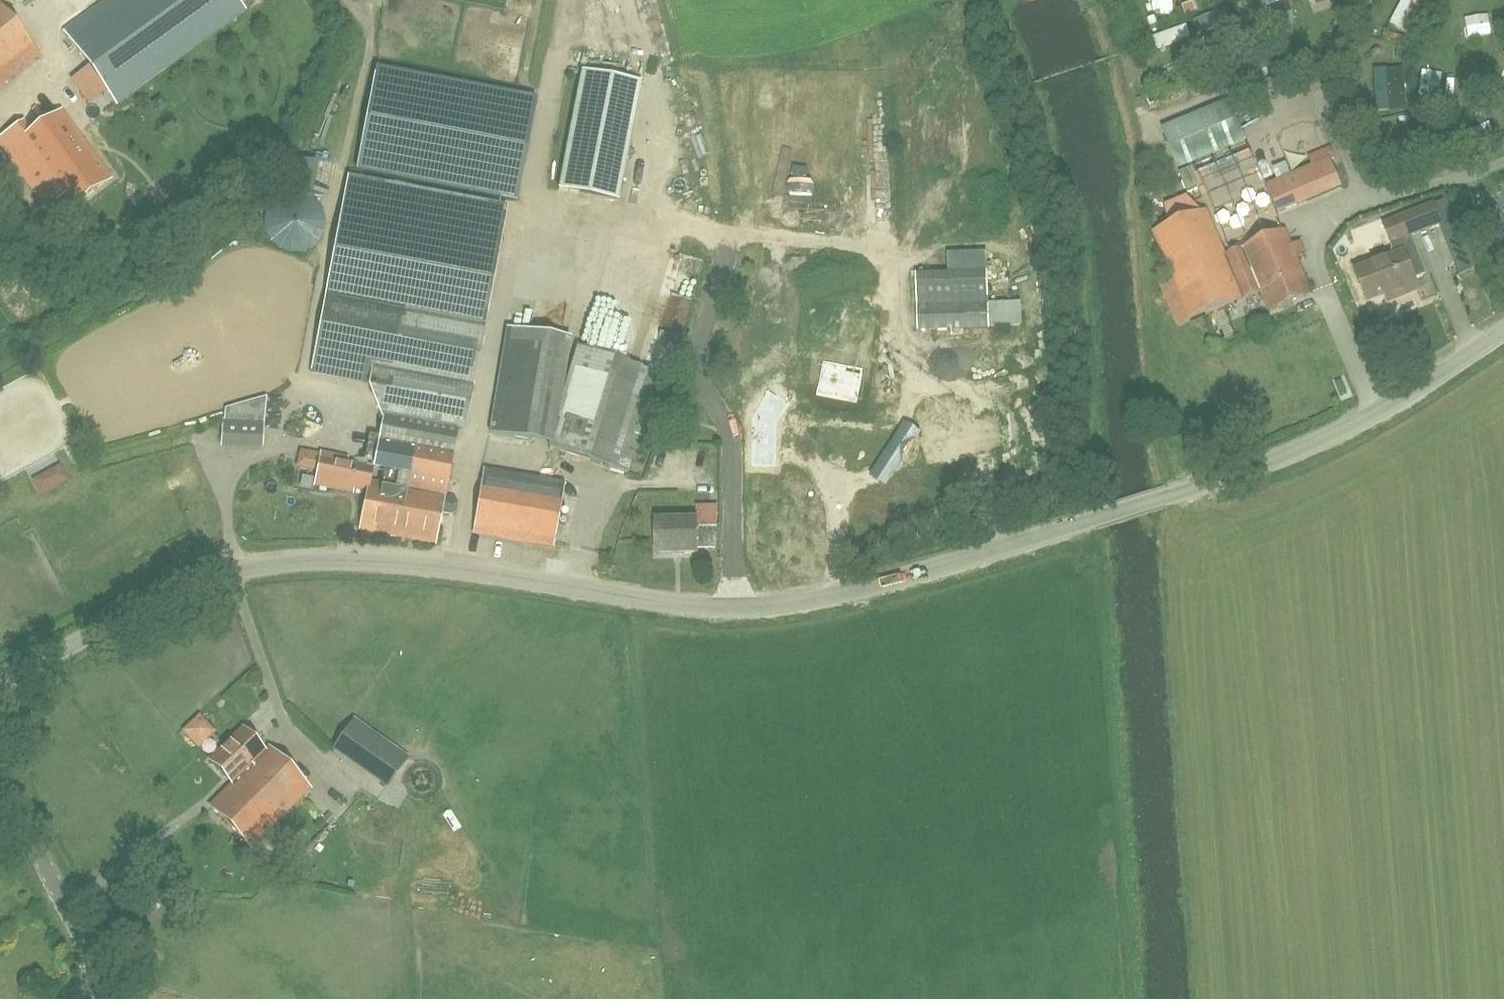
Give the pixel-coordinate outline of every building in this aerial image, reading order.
[(65,32),(117,105),(245,12),(236,0),(110,0),(65,32)] [(1268,19),(1293,11),(1289,0),(1261,0),(1268,19)] [(1435,0),(1400,0),(1391,25),(1421,37),(1435,0)] [(1405,109),(1403,67),(1372,68),(1374,111),(1405,109)] [(1421,67),(1421,94),(1441,94),(1442,68),(1421,67)] [(535,101),(375,71),(356,171),(516,201),(535,101)] [(580,79),(556,197),(617,210),(641,91),(580,79)] [(1503,113),(1503,90),(1495,95),(1503,113)] [(1246,143),(1228,100),(1161,128),(1178,171),(1246,143)] [(0,141),(0,144),(22,174),(35,164),(59,198),(68,210),(109,181),(59,113),(44,125),(35,131),(31,134),(23,124),(0,141)] [(1490,120),(1467,122),(1468,139),(1491,138),(1490,120)] [(1266,187),(1277,213),(1307,201),(1296,175),(1266,187)] [(289,188),(285,203),(272,200),(260,241),(310,256),(326,199),(289,188)] [(343,196),(309,376),(367,386),(382,419),(376,446),(373,464),(410,471),(406,489),(397,488),(394,500),(389,499),(389,500),(365,496),(359,530),(435,544),(441,513),(450,515),(454,512),(456,501),(454,498),(444,495),(445,493),(457,428),(465,430),(484,327),(503,227),(343,196)] [(1392,248),(1389,256),(1355,270),(1368,301),(1394,290),(1397,297),(1418,288),(1414,276),(1425,271),(1410,234),(1438,222),(1444,235),(1458,229),(1445,197),(1382,223),(1392,248)] [(1498,255),(1503,253),(1503,224),(1498,206),(1483,211),(1498,255)] [(1179,327),(1206,315),(1260,291),(1270,312),(1313,294),(1285,230),(1226,256),(1206,210),(1152,233),(1171,276),(1159,282),(1179,327)] [(950,273),(915,274),(917,331),(989,330),(989,326),(1021,326),(1021,306),(988,307),(988,272),(950,273)] [(657,374),(580,350),(566,397),(561,396),(570,339),(507,328),(490,430),(552,440),(549,449),(627,473),(657,374)] [(815,372),(811,395),(817,396),(814,408),(828,411),(840,413),(854,416),(859,387),(863,388),(870,354),(844,349),(842,365),(823,361),(821,373),(815,372)] [(917,421),(905,425),(917,463),(934,458),(935,462),(983,448),(976,425),(957,431),(951,411),(940,415),(937,405),(914,412),(917,421)] [(223,425),(222,446),(260,448),(261,427),(223,425)] [(299,450),(296,468),(317,472),(314,485),(333,489),(334,485),(366,491),(365,496),(389,500),(389,499),(394,500),(397,488),(369,483),(372,469),(339,462),(340,458),(321,454),(299,450)] [(38,495),(66,478),(57,463),(29,479),(38,495)] [(562,483),(483,470),(471,531),(551,544),(562,483)] [(697,520),(656,521),(657,554),(698,553),(698,549),(718,549),(717,527),(697,527),(697,520)] [(179,731),(196,746),(213,727),(195,713),(179,731)] [(353,720),(334,747),(348,757),(368,730),(353,720)] [(253,844),(276,820),(308,788),(268,748),(264,752),(242,730),(210,761),(233,785),(213,806),(253,844)] [(393,748),(373,775),(388,786),(408,758),(393,748)]
